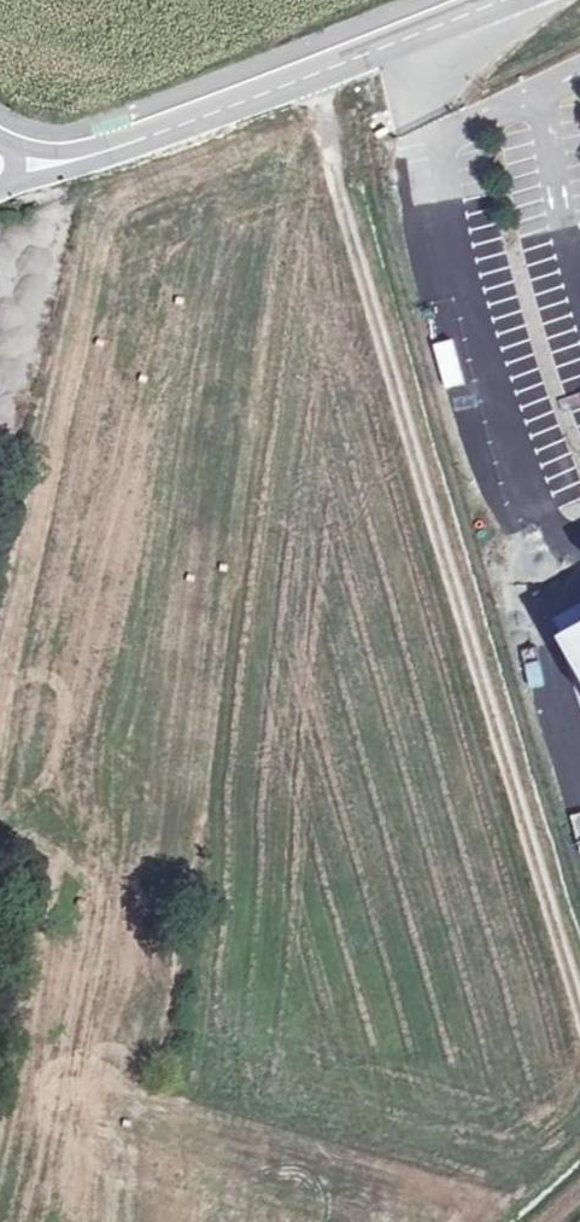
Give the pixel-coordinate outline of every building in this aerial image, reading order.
[(557,630),(579,670),(579,617),(557,630)]
